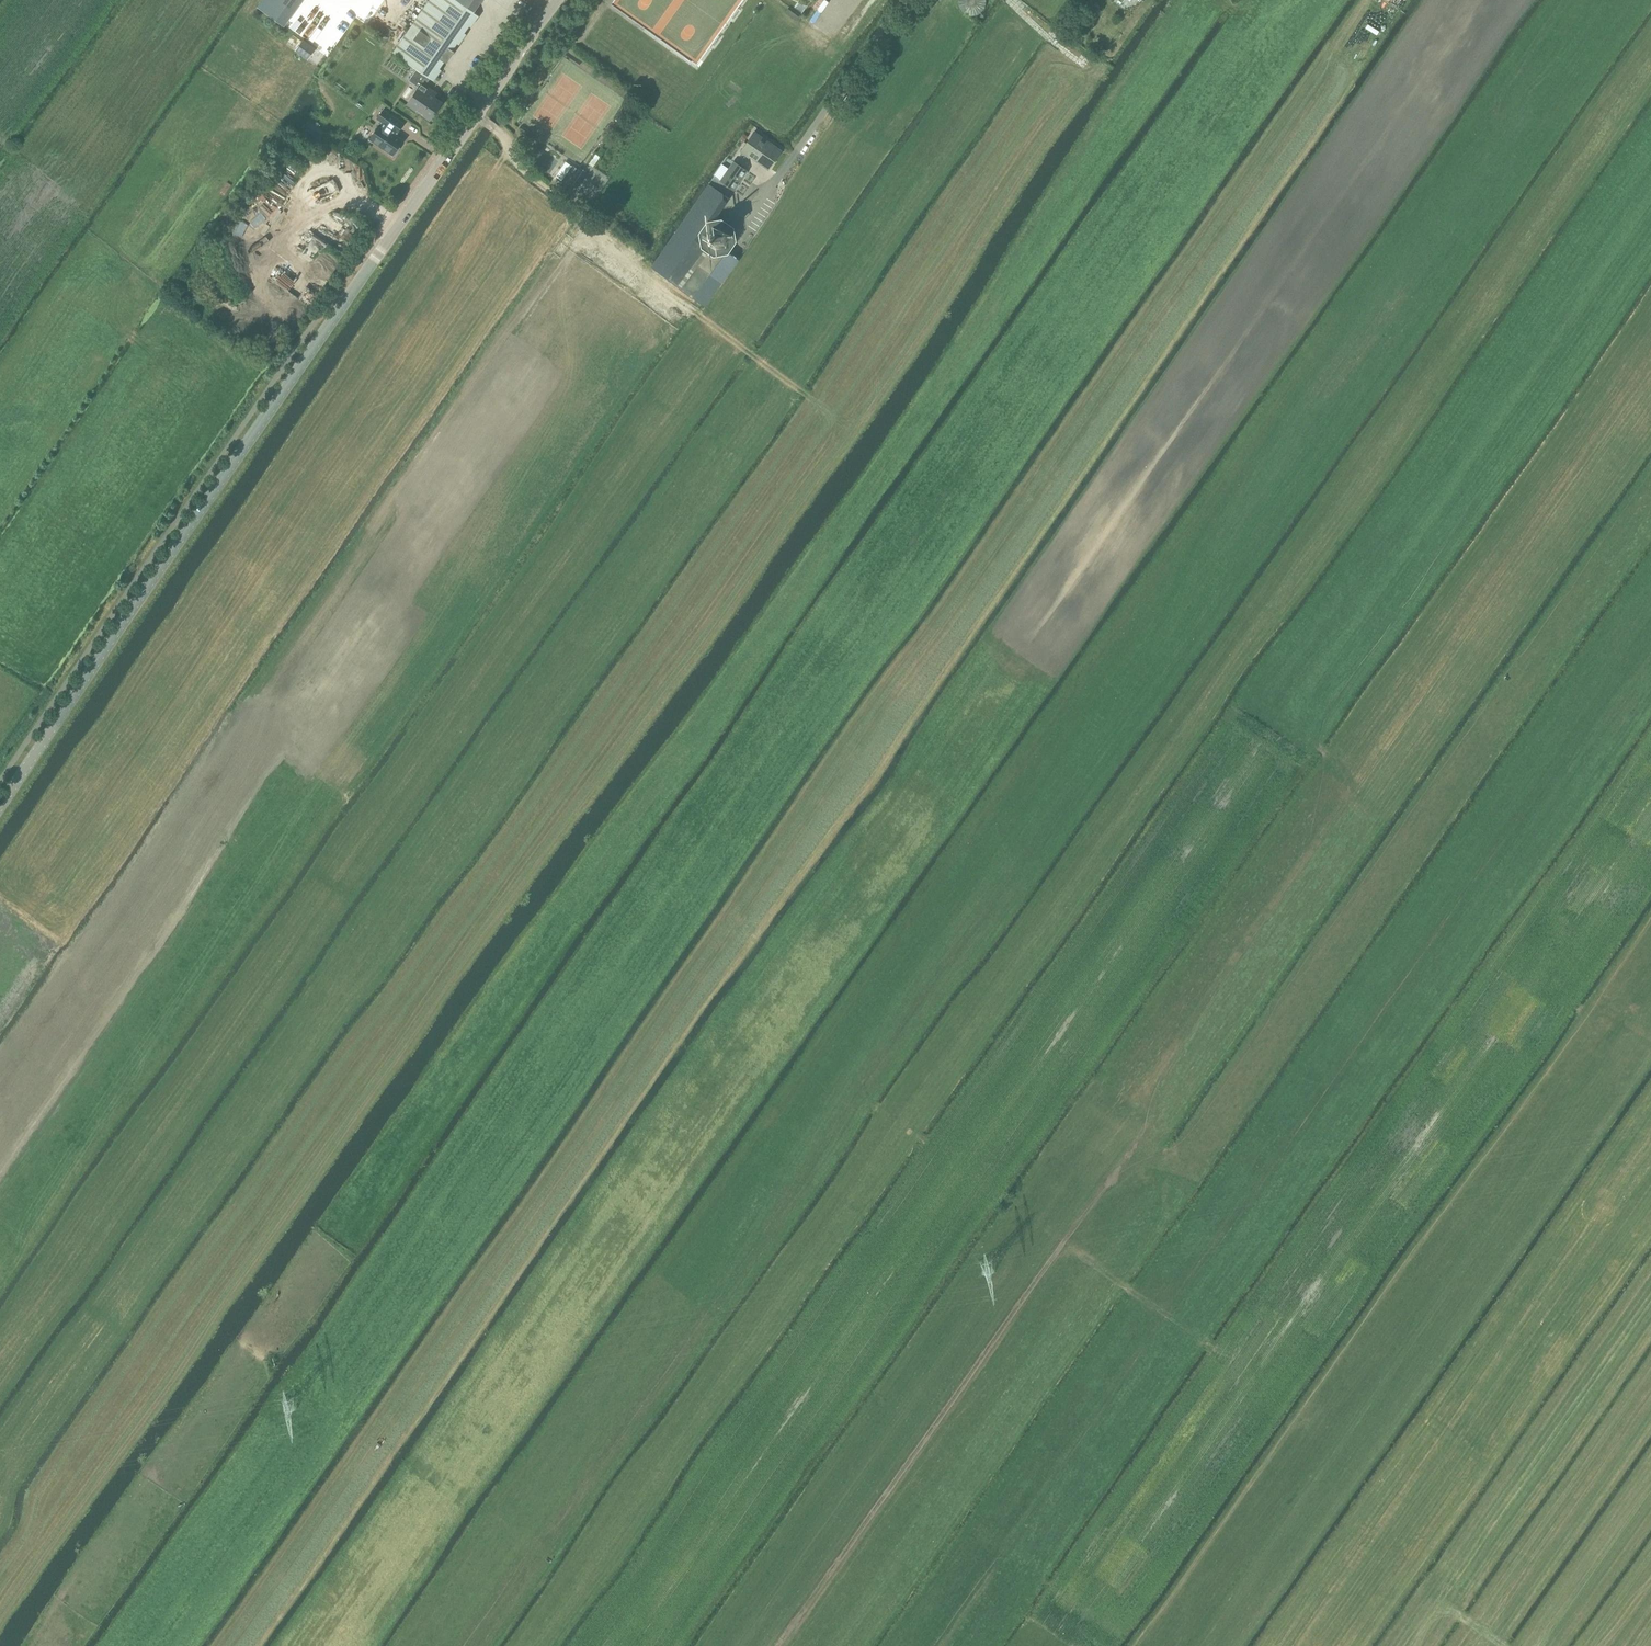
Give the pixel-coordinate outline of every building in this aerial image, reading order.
[(417,68),(431,79),(434,81),(442,70),(440,68),(445,61),(447,63),(454,51),(452,50),(457,43),(459,44),(466,34),(464,33),(469,25),(471,27),(479,16),(474,12),(482,0),(430,0),(394,52),(417,68)] [(984,0),(960,0),(960,4),(961,6),(963,8),(965,10),(966,11),(969,12),(971,12),(974,12),(977,11),(981,9),(983,5),(984,1),(984,0)] [(409,101),(418,108),(416,110),(430,120),(442,102),(430,94),(433,90),(426,85),(431,79),(417,68),(409,80),(419,87),(409,101)] [(392,154),(394,155),(398,148),(397,147),(401,141),(392,135),(395,132),(396,132),(402,124),(382,110),(376,118),(382,122),(379,126),(378,125),(368,139),(391,155),(392,154)] [(741,151),(749,157),(751,155),(769,168),(781,151),(754,132),(741,151)] [(715,176),(711,182),(727,194),(731,188),(734,190),(748,171),(734,161),(721,180),(715,176)] [(561,182),(571,188),(575,182),(584,169),(583,169),(582,171),(573,165),(561,182)] [(725,194),(710,183),(652,267),(680,288),(679,288),(692,298),(693,296),(705,305),(739,260),(722,247),(724,247),(729,239),(727,230),(720,225),(711,227),(710,228),(705,224),(725,194)]
